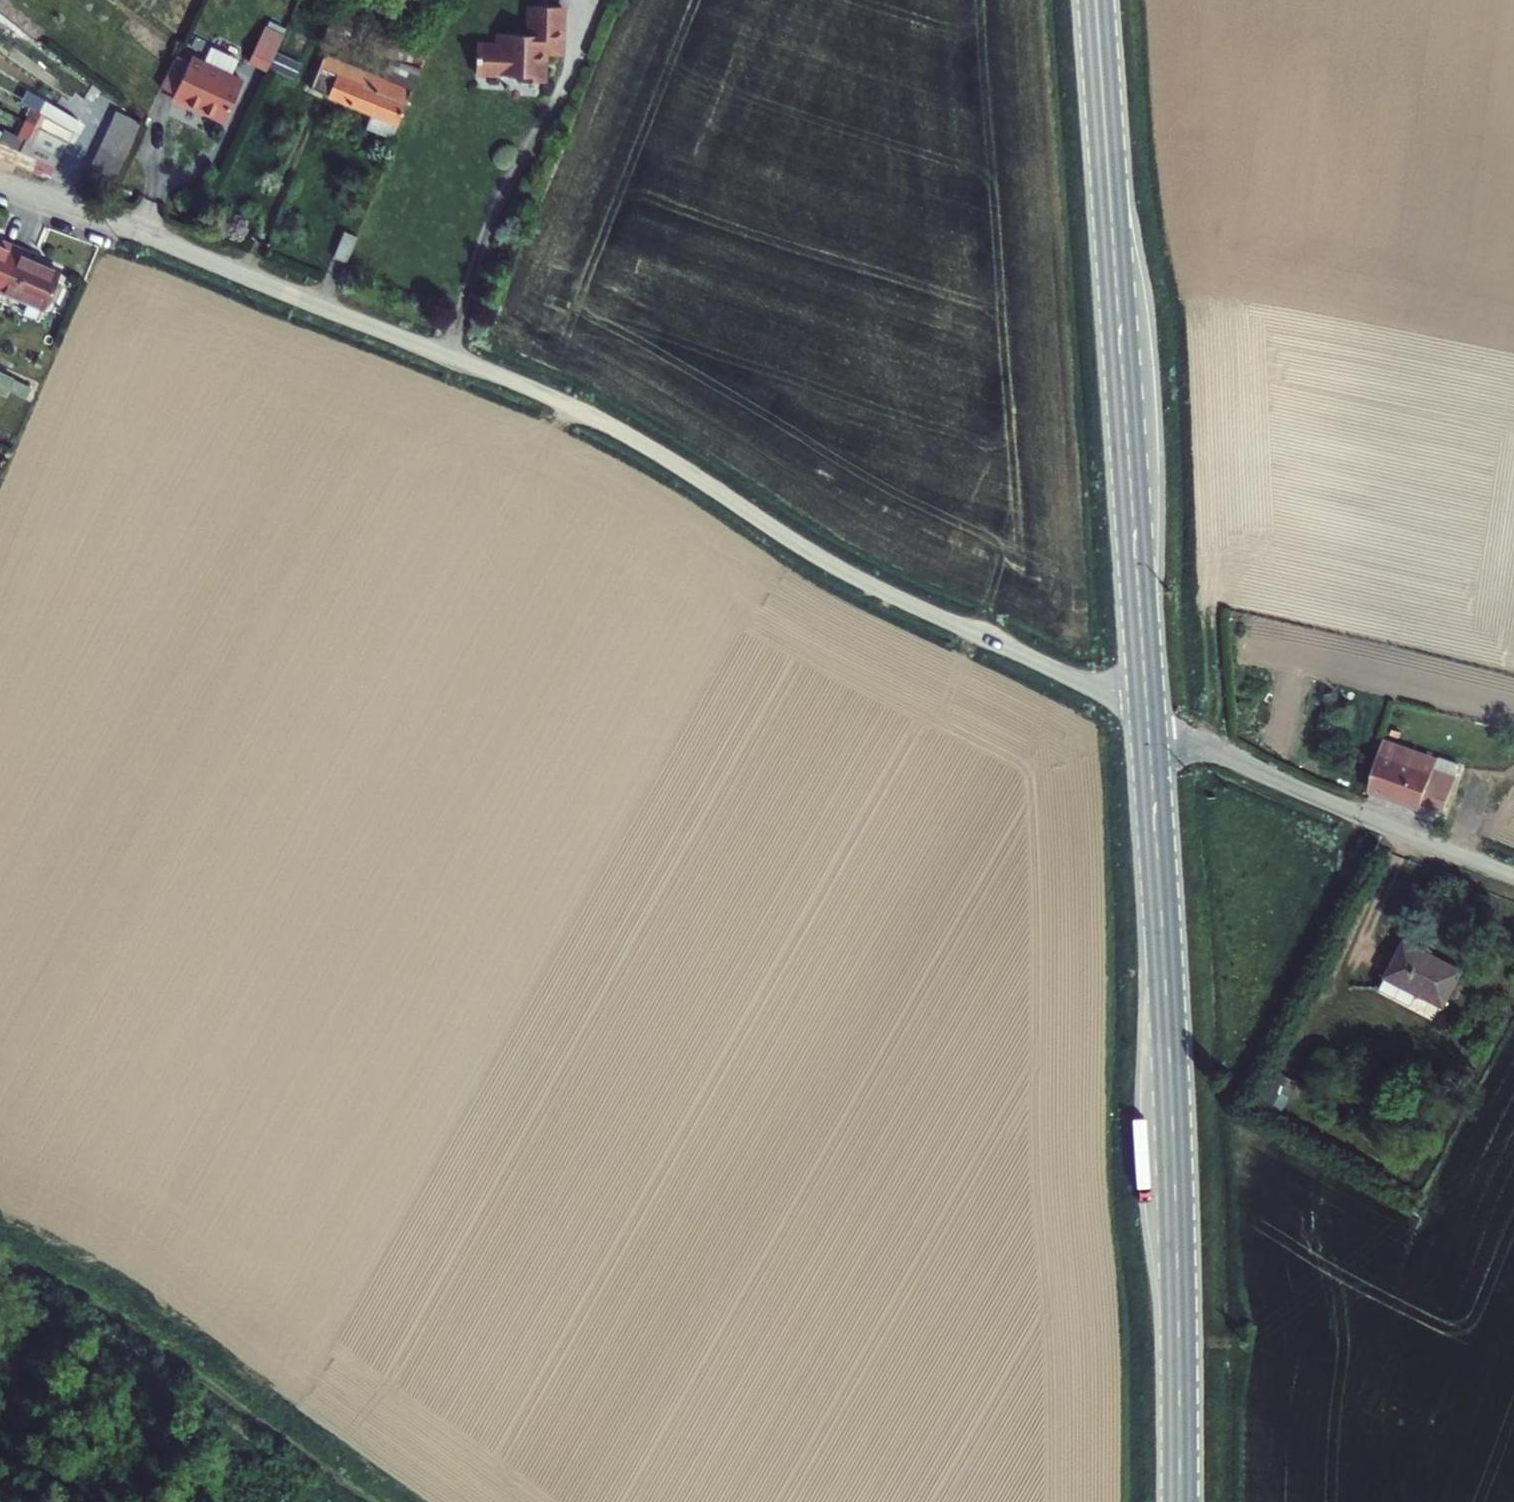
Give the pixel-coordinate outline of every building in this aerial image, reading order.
[(566,5),(536,5),(535,34),(502,33),(501,45),(482,45),(481,75),(526,75),(526,81),(548,81),(549,45),(565,45),(566,5)] [(284,35),(265,26),(249,61),(267,70),(284,35)] [(405,84),(328,54),(315,86),(399,120),(413,89),(426,48),(385,37),(380,54),(412,63),(405,84)] [(240,60),(213,47),(206,63),(233,76),(240,60)] [(192,60),(179,55),(163,87),(175,93),(173,97),(225,121),(244,81),(233,76),(206,63),(194,57),(192,60)] [(49,99),(42,111),(77,130),(82,119),(49,99)] [(121,110),(115,123),(141,136),(147,123),(140,117),(121,110)] [(73,141),(77,130),(42,111),(37,123),(48,128),(73,141)] [(48,128),(37,123),(30,136),(32,137),(41,142),(48,128)] [(110,135),(135,149),(141,136),(115,123),(110,135)] [(48,128),(41,142),(67,153),(73,141),(48,128)] [(110,135),(105,146),(131,157),(135,149),(110,135)] [(62,164),(67,153),(41,142),(32,137),(27,149),(44,157),(62,164)] [(38,168),(57,175),(62,164),(44,157),(27,149),(0,138),(0,154),(38,168)] [(105,146),(101,154),(126,167),(131,157),(105,146)] [(101,154),(98,160),(123,173),(126,167),(101,154)] [(95,166),(121,178),(123,173),(98,160),(95,166)] [(119,181),(121,178),(95,166),(94,169),(119,181)] [(91,175),(117,186),(119,181),(94,169),(91,175)] [(89,181),(114,192),(117,186),(91,175),(89,181)] [(332,253),(348,259),(359,234),(342,227),(332,253)] [(19,246),(3,239),(0,246),(0,291),(19,246)] [(19,246),(0,291),(0,296),(41,313),(59,273),(34,262),(38,254),(19,246)] [(1401,732),(1392,729),(1390,735),(1399,738),(1401,732)] [(1439,758),(1383,738),(1368,793),(1419,811),(1421,805),(1443,813),(1456,776),(1435,768),(1439,758)] [(1435,768),(1456,776),(1461,764),(1439,756),(1439,758),(1435,768)] [(1466,970),(1404,939),(1383,978),(1385,979),(1417,995),(1445,1010),(1466,970)] [(1417,995),(1385,979),(1380,990),(1411,1006),(1417,995)] [(1298,1083),(1279,1073),(1261,1106),(1279,1117),(1298,1083)]
